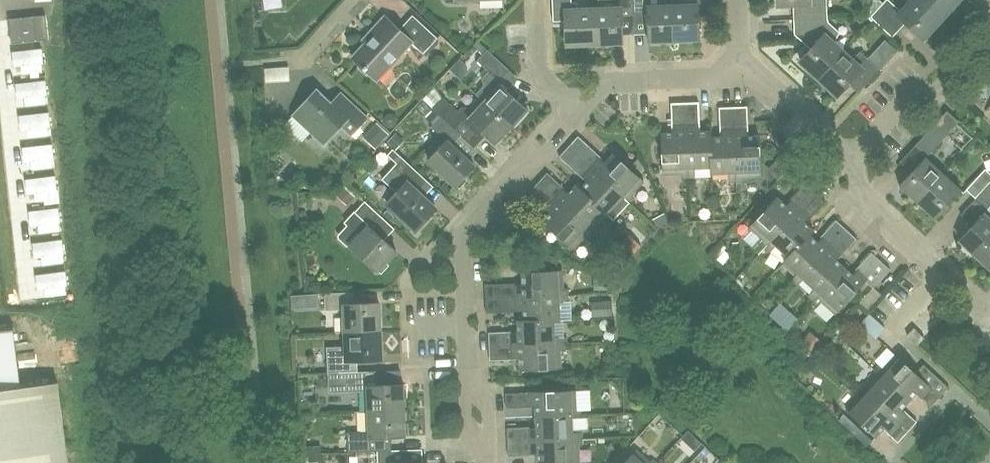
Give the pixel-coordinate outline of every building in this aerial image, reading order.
[(634,19),(632,0),(599,0),(599,2),(599,8),(593,9),(593,26),(594,45),(622,44),(621,35),(621,20),(634,19)] [(634,19),(647,19),(648,43),(674,42),(673,5),(660,6),(660,0),(632,0),(634,19)] [(777,7),(794,6),(803,6),(803,20),(815,19),(828,19),(827,0),(777,0),(777,7)] [(943,18),(923,0),(911,0),(901,11),(889,0),(886,0),(876,11),(898,31),(906,23),(924,39),(943,18)] [(960,0),(923,0),(943,18),(960,0)] [(674,42),(700,40),(698,4),(673,5),(674,42)] [(566,46),(594,45),(593,26),(593,9),(565,10),(566,46)] [(438,38),(413,14),(399,29),(385,16),(371,31),(374,33),(352,57),(377,80),(412,42),(424,53),(438,38)] [(818,78),(837,58),(843,52),(835,45),(840,33),(828,22),(828,19),(815,19),(803,20),(794,20),(795,35),(811,49),(800,61),(818,78)] [(511,126),(527,108),(516,98),(519,94),(501,77),(509,69),(487,49),(488,49),(479,41),(472,48),(481,56),(477,60),(490,71),(484,78),(486,85),(477,94),(485,101),(511,126)] [(880,69),(860,52),(852,60),(843,52),(837,58),(818,78),(837,95),(853,77),(864,86),(880,69)] [(50,53),(11,56),(13,81),(52,78),(50,53)] [(456,63),(450,70),(461,80),(468,73),(468,66),(460,59),(456,63)] [(55,86),(17,89),(19,111),(56,108),(55,86)] [(334,106),(316,90),(293,115),(324,143),(341,125),(352,135),(368,117),(344,95),(334,106)] [(459,112),(443,97),(433,108),(441,116),(455,128),(462,120),(480,137),(484,133),(495,143),(511,126),(485,101),(476,110),(474,109),(462,108),(459,112)] [(700,132),(699,102),(685,103),(686,138),(688,177),(694,176),(694,167),(711,167),(711,173),(712,173),(710,131),(700,132)] [(688,177),(686,138),(685,103),(671,103),(672,132),(661,133),(663,173),(681,172),(682,177),(688,177)] [(748,136),(747,106),(733,107),(736,181),(742,181),(742,176),(760,176),(759,135),(748,136)] [(736,181),(733,107),(719,107),(720,137),(711,137),(711,131),(710,131),(712,173),(730,172),(730,181),(736,181)] [(425,117),(433,124),(441,116),(433,108),(432,109),(426,116),(425,117)] [(393,127),(397,123),(397,117),(393,113),(387,113),(383,117),(384,123),(388,127),(393,127)] [(456,185),(475,165),(452,145),(462,134),(455,128),(441,116),(433,124),(431,126),(447,140),(429,160),(456,185)] [(57,119),(20,121),(21,143),(59,140),(57,119)] [(375,148),(389,133),(377,122),(363,136),(375,148)] [(926,152),(945,132),(936,124),(917,144),(926,152)] [(396,132),(387,142),(395,150),(404,140),(396,132)] [(622,195),(630,202),(634,198),(630,194),(643,180),(613,153),(606,161),(578,135),(569,146),(622,195)] [(577,184),(576,185),(590,199),(606,213),(614,220),(630,202),(622,195),(569,146),(559,156),(587,182),(581,188),(577,184)] [(61,149),(22,152),(24,174),(63,172),(61,149)] [(416,230),(436,208),(413,187),(423,176),(402,158),(402,157),(393,149),(388,155),(397,164),(382,179),(397,193),(388,204),(416,230)] [(783,156),(776,163),(785,171),(792,164),(783,156)] [(917,201),(943,174),(925,157),(899,185),(917,201)] [(645,167),(638,158),(633,163),(641,171),(645,167)] [(989,183),(989,173),(985,169),(966,190),(975,198),(975,199),(989,183)] [(570,212),(593,233),(597,229),(595,227),(606,213),(590,199),(576,185),(569,192),(547,172),(538,183),(570,212)] [(936,219),(962,191),(943,174),(917,201),(936,219)] [(785,226),(816,192),(805,182),(785,204),(777,197),(750,226),(764,239),(760,242),(765,247),(785,226)] [(588,238),(593,233),(538,183),(528,193),(550,213),(543,221),(573,248),(585,235),(588,238)] [(989,240),(989,211),(987,208),(989,205),(989,183),(975,199),(983,206),(965,226),(969,229),(959,240),(976,256),(989,240)] [(65,184),(26,187),(28,209),(67,205),(65,184)] [(346,188),(338,196),(347,205),(355,196),(346,188)] [(785,261),(813,230),(806,223),(826,201),(816,192),(785,226),(765,247),(770,251),(776,244),(788,255),(784,260),(785,261)] [(378,271),(396,251),(384,240),(395,229),(365,201),(345,222),(360,236),(350,246),(378,271)] [(657,228),(670,222),(665,213),(653,219),(657,228)] [(70,217),(30,222),(32,244),(73,239),(70,217)] [(803,277),(847,229),(836,219),(816,241),(809,234),(814,230),(813,230),(785,261),(798,273),(792,279),(797,284),(803,277)] [(637,229),(632,234),(642,242),(646,237),(637,229)] [(814,300),(829,284),(844,267),(837,260),(857,238),(847,229),(803,277),(815,289),(809,295),(814,300)] [(728,247),(722,240),(709,254),(716,260),(728,247)] [(976,256),(989,268),(989,240),(976,256)] [(612,252),(625,263),(633,254),(621,243),(612,252)] [(70,246),(29,250),(31,274),(73,269),(70,246)] [(873,288),(890,269),(871,252),(851,273),(844,267),(829,284),(814,300),(818,304),(821,300),(835,313),(865,280),(873,288)] [(523,283),(493,284),(485,285),(485,299),(568,296),(568,289),(564,289),(563,270),(557,271),(557,258),(544,253),(541,259),(542,271),(522,272),(523,283)] [(76,278),(33,282),(36,305),(79,300),(76,278)] [(603,290),(602,278),(594,278),(595,290),(603,290)] [(355,305),(355,293),(325,294),(326,311),(344,311),(345,333),(381,332),(380,304),(355,305)] [(486,312),(494,312),(523,311),(524,320),(518,320),(518,322),(560,320),(559,302),(569,302),(568,296),(485,299),(486,312)] [(612,303),(592,305),(592,316),(613,315),(612,303)] [(789,328),(798,317),(789,309),(780,319),(789,328)] [(555,338),(554,321),(560,321),(560,320),(518,322),(518,332),(489,333),(489,347),(564,344),(564,337),(555,338)] [(58,381),(22,386),(13,322),(0,324),(0,462),(69,462),(58,381)] [(846,342),(850,338),(850,331),(845,327),(838,334),(846,342)] [(917,345),(925,337),(915,327),(907,334),(917,345)] [(382,360),(381,332),(345,333),(345,347),(327,347),(327,356),(328,356),(328,373),(339,373),(358,373),(358,361),(382,360)] [(807,342),(816,350),(817,349),(824,342),(815,333),(807,342)] [(560,368),(559,350),(565,350),(564,344),(489,347),(490,361),(519,360),(520,370),(560,368)] [(804,364),(816,374),(828,361),(817,351),(804,364)] [(920,377),(896,355),(883,369),(880,366),(876,371),(883,378),(884,377),(909,401),(916,393),(931,407),(949,387),(929,368),(920,377)] [(378,386),(377,372),(358,373),(339,373),(340,384),(346,384),(346,393),(368,392),(368,412),(405,411),(404,385),(378,386)] [(884,377),(883,378),(871,390),(864,384),(860,388),(877,404),(908,432),(918,421),(903,408),(909,401),(884,377)] [(908,432),(877,404),(860,388),(856,393),(860,396),(847,409),(877,436),(884,429),(899,442),(908,432)] [(577,410),(576,391),(506,394),(507,409),(536,408),(536,418),(573,417),(581,416),(581,409),(577,410)] [(380,452),(379,438),(406,437),(405,411),(368,412),(369,432),(348,433),(348,453),(378,452),(380,452)] [(573,434),(573,417),(536,418),(537,428),(508,429),(508,443),(583,439),(583,434),(573,434)] [(686,451),(693,443),(686,437),(684,439),(679,444),(686,451)] [(598,445),(598,439),(583,439),(508,443),(509,457),(538,455),(538,462),(579,462),(578,446),(583,445),(583,446),(598,445)] [(307,446),(308,454),(321,454),(320,445),(307,446)] [(636,450),(624,462),(657,462),(653,459),(650,462),(636,450)] [(408,451),(380,452),(378,452),(379,462),(409,462),(408,451)]
